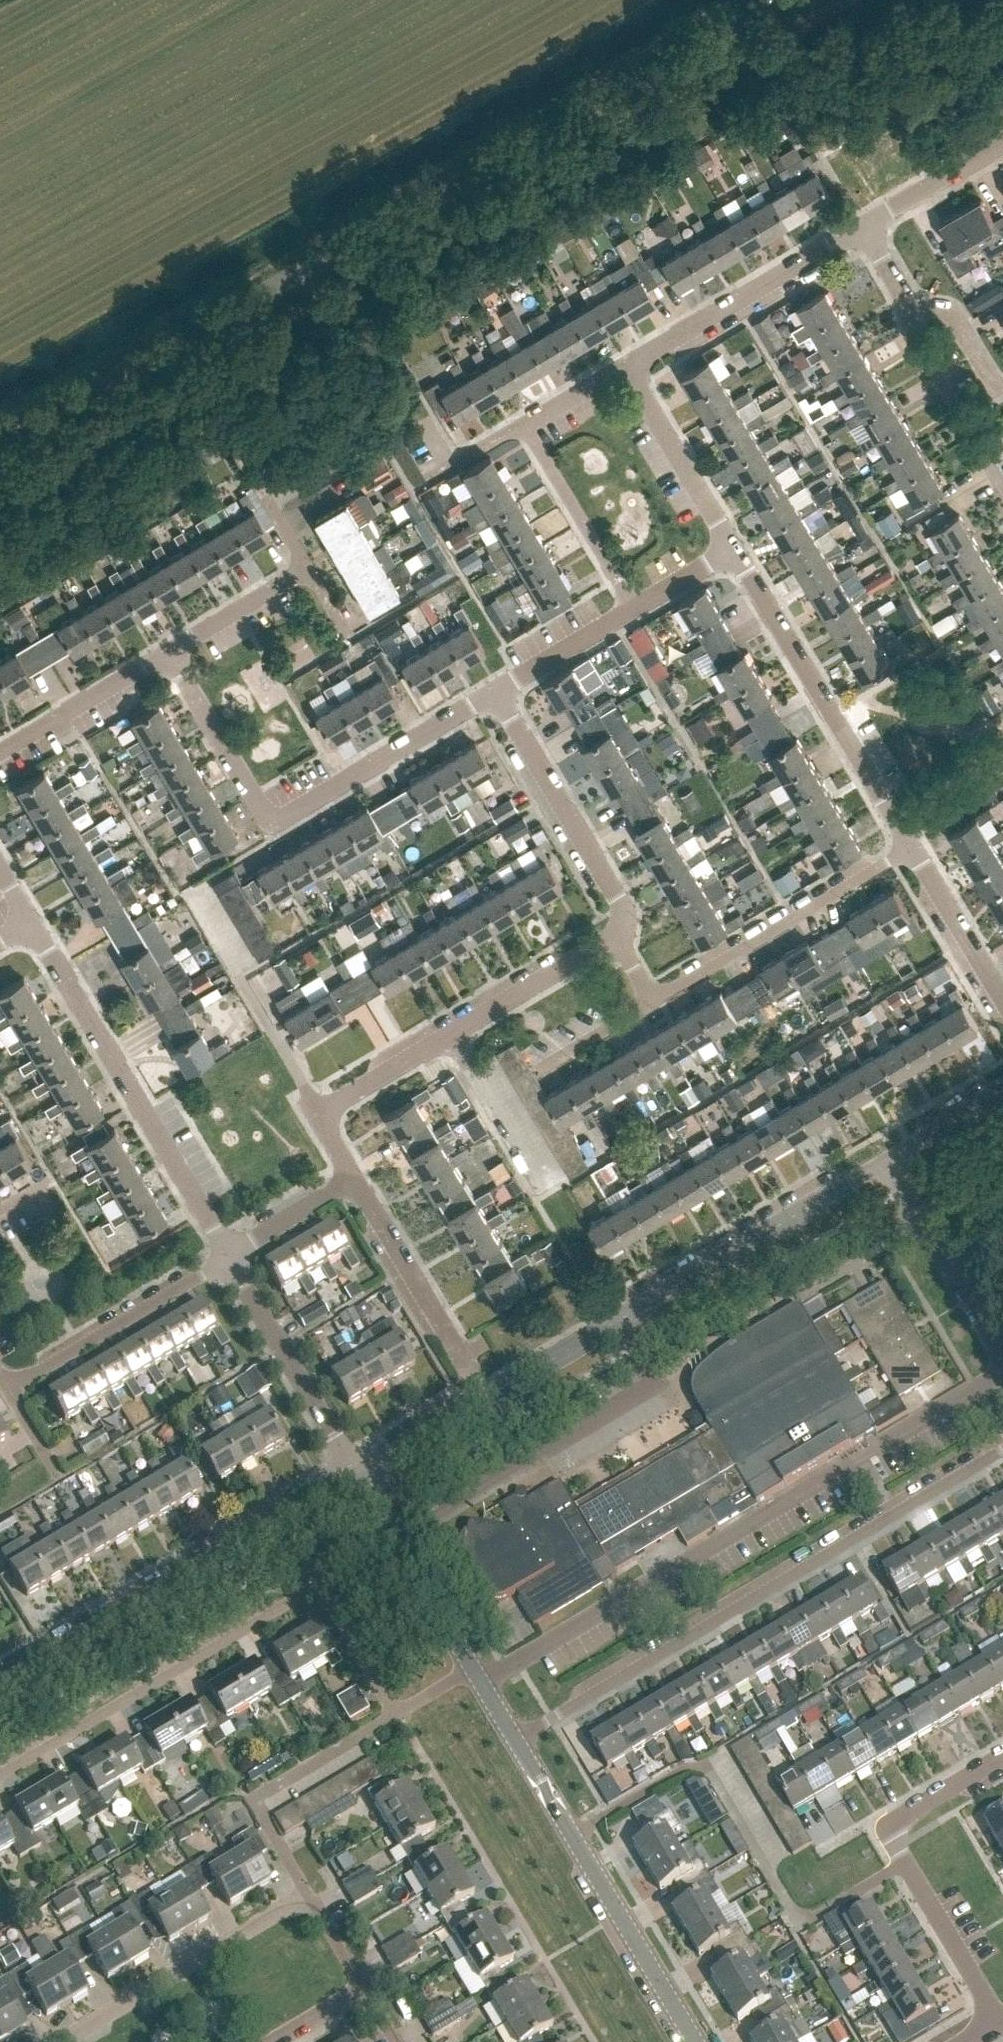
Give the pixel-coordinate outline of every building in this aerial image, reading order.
[(764,127),(774,122),(768,112),(758,117),(764,127)] [(837,122),(828,127),(838,145),(848,140),(837,122)] [(701,171),(714,163),(705,148),(692,156),(701,171)] [(830,195),(814,170),(817,168),(807,152),(785,165),(795,180),(791,182),(807,209),(830,195)] [(748,169),(753,178),(761,173),(756,165),(748,169)] [(791,182),(795,180),(785,165),(777,170),(787,185),(773,193),(770,195),(786,222),(807,209),(791,182)] [(653,188),(663,182),(657,172),(647,178),(653,188)] [(770,195),(773,193),(764,178),(756,183),(765,198),(751,206),(748,208),(764,235),(786,222),(770,195)] [(639,199),(652,192),(645,180),(632,187),(639,199)] [(748,208),(751,206),(742,191),(734,196),(744,211),(730,219),(726,221),(742,248),(764,235),(748,208)] [(960,210),(981,245),(982,244),(989,256),(1000,249),(1002,248),(1002,218),(995,222),(981,198),(960,210)] [(599,224),(616,214),(609,203),(593,213),(599,224)] [(726,221),(730,219),(720,204),(712,209),(722,224),(708,232),(705,234),(721,261),(742,248),(726,221)] [(981,245),(960,210),(940,222),(955,247),(945,253),(957,275),(976,263),(970,252),(981,245)] [(669,235),(677,230),(668,214),(660,219),(669,235)] [(705,234),(708,232),(699,217),(691,222),(700,237),(686,245),(683,247),(699,274),(721,261),(705,234)] [(562,242),(572,236),(566,226),(557,232),(562,242)] [(683,247),(686,245),(677,230),(669,235),(678,250),(649,267),(663,291),(675,284),(677,287),(699,274),(683,247)] [(546,250),(557,243),(551,234),(540,241),(546,250)] [(530,263),(541,255),(535,245),(523,252),(530,263)] [(639,253),(622,263),(632,278),(618,286),(615,288),(631,315),(653,301),(645,289),(657,282),(639,253)] [(615,288),(618,286),(609,271),(601,276),(610,291),(596,299),(593,301),(609,328),(631,315),(615,288)] [(480,298),(491,291),(484,278),(472,285),(480,298)] [(1002,296),(1002,288),(1000,283),(972,299),(978,310),(1002,296)] [(593,301),(596,299),(587,284),(579,288),(589,304),(575,312),(572,314),(588,341),(609,328),(593,301)] [(838,313),(825,291),(799,306),(807,320),(791,329),(798,340),(814,331),(812,328),(838,313)] [(572,314),(575,312),(565,297),(558,301),(567,317),(553,325),(550,327),(566,354),(588,341),(572,314)] [(444,317),(456,311),(449,298),(437,305),(444,317)] [(512,306),(499,314),(514,339),(516,338),(520,345),(510,351),(507,353),(523,380),(544,367),(528,340),(531,338),(512,306)] [(550,327),(553,325),(544,310),(536,314),(545,330),(531,338),(528,340),(544,367),(566,354),(550,327)] [(769,352),(786,342),(769,313),(752,323),(769,352)] [(851,334),(838,313),(812,328),(814,331),(822,345),(807,354),(812,362),(827,353),(825,350),(851,334)] [(496,327),(485,334),(490,342),(493,340),(501,336),(496,327)] [(864,356),(851,334),(825,350),(827,353),(835,367),(820,376),(825,384),(840,375),(838,372),(864,356)] [(507,353),(510,351),(501,336),(493,340),(502,356),(488,364),(485,366),(501,393),(523,380),(507,353)] [(485,366),(488,364),(479,349),(471,353),(480,369),(466,377),(463,379),(479,406),(501,393),(485,366)] [(449,366),(455,363),(451,356),(442,361),(447,368),(449,366)] [(877,378),(864,356),(838,372),(840,375),(848,389),(833,398),(838,406),(853,397),(851,393),(877,378)] [(787,376),(798,369),(791,358),(780,365),(787,376)] [(683,376),(697,398),(723,382),(724,385),(739,376),(735,368),(720,377),(710,360),(683,376)] [(463,379),(466,377),(457,362),(455,363),(449,366),(459,382),(442,392),(436,381),(424,389),(440,415),(451,409),(457,419),(479,406),(463,379)] [(796,391),(809,383),(801,369),(788,377),(796,391)] [(890,399),(877,378),(851,393),(853,397),(861,411),(846,420),(851,428),(866,419),(864,415),(890,399)] [(733,399),(724,385),(723,382),(697,398),(709,420),(736,404),(737,407),(752,398),(748,390),(733,399)] [(782,387),(780,382),(771,387),(773,392),(782,387)] [(903,421),(890,399),(864,415),(866,419),(874,432),(859,442),(863,449),(878,440),(876,437),(903,421)] [(745,420),(737,407),(736,404),(709,420),(722,441),(749,425),(750,428),(765,419),(761,411),(745,420)] [(916,443),(903,421),(876,437),(878,440),(887,454),(872,463),(877,471),(892,462),(889,459),(916,443)] [(758,442),(750,428),(749,425),(722,441),(735,463),(762,447),(763,450),(778,441),(774,433),(758,442)] [(831,455),(843,447),(836,436),(824,443),(831,455)] [(929,464),(916,443),(889,459),(892,462),(900,476),(884,485),(889,493),(904,484),(902,480),(929,464)] [(771,463),(763,450),(762,447),(735,463),(748,484),(775,469),(776,471),(791,462),(786,454),(771,463)] [(815,473),(829,464),(821,450),(807,459),(815,473)] [(383,455),(354,472),(364,491),(393,474),(383,455)] [(465,477),(473,491),(475,495),(502,478),(489,456),(463,471),(462,469),(445,479),(450,487),(465,477)] [(844,476),(860,467),(854,456),(837,466),(844,476)] [(942,487),(929,464),(902,480),(904,484),(913,497),(897,506),(907,522),(923,512),(917,502),(942,487)] [(784,485),(776,471),(775,469),(748,484),(761,506),(788,490),(789,493),(804,484),(799,476),(784,485)] [(473,491),(457,500),(462,508),(471,522),(486,513),(488,516),(515,500),(502,478),(475,495),(473,491)] [(390,505),(409,494),(402,481),(383,493),(390,505)] [(246,513),(233,521),(229,523),(245,549),(267,535),(252,511),(255,509),(250,501),(257,497),(249,485),(243,489),(245,493),(237,498),(246,513)] [(431,516),(446,507),(435,490),(421,499),(431,516)] [(797,507),(789,493),(788,490),(761,506),(774,528),(800,512),(802,515),(817,506),(812,498),(797,507)] [(354,497),(314,520),(328,542),(358,525),(367,520),(366,518),(375,514),(364,496),(357,494),(354,497)] [(413,523),(422,517),(409,496),(400,501),(413,523)] [(528,521),(515,500),(488,516),(486,513),(471,522),(471,523),(475,530),(491,521),(499,535),(501,538),(528,521)] [(229,523),(233,521),(224,506),(215,511),(224,526),(211,534),(206,536),(222,562),(245,549),(229,523)] [(441,512),(432,518),(438,528),(447,523),(441,512)] [(810,528),(802,515),(800,512),(774,528),(787,549),(813,533),(815,536),(830,527),(825,520),(810,528)] [(860,538),(869,533),(857,512),(847,518),(860,538)] [(932,565),(947,556),(945,553),(971,537),(958,515),(932,531),(942,548),(927,557),(932,565)] [(410,525),(424,547),(437,540),(423,517),(422,517),(413,523),(410,525)] [(206,536),(211,534),(202,519),(194,524),(203,539),(189,547),(185,549),(201,575),(222,562),(206,536)] [(358,525),(328,542),(342,566),(372,548),(371,546),(380,541),(376,534),(378,533),(370,519),(368,520),(367,520),(358,525)] [(886,538),(901,530),(895,519),(880,527),(886,538)] [(514,559),(541,543),(528,521),(501,538),(499,535),(484,544),(488,552),(504,542),(512,556),(514,559)] [(477,532),(475,530),(471,523),(463,528),(468,538),(477,532)] [(470,540),(468,538),(463,528),(448,537),(455,549),(470,540)] [(185,549),(189,547),(180,532),(172,536),(181,551),(168,560),(164,562),(179,588),(201,575),(185,549)] [(823,550),(815,536),(813,533),(787,549),(800,571),(826,555),(828,558),(843,549),(838,541),(823,550)] [(984,558),(971,537),(945,553),(947,556),(955,570),(940,579),(945,586),(959,577),(958,574),(984,558)] [(554,565),(541,543),(514,559),(512,556),(497,565),(502,573),(517,564),(525,578),(527,581),(554,565)] [(164,562),(168,560),(159,545),(151,549),(160,564),(146,573),(142,575),(158,601),(179,588),(164,562)] [(456,572),(440,546),(429,553),(438,567),(427,574),(433,585),(456,572)] [(372,548),(342,566),(355,588),(385,570),(372,548)] [(385,570),(355,588),(368,611),(407,588),(403,581),(409,578),(414,575),(410,569),(422,562),(417,553),(394,566),(385,571),(385,570)] [(463,572),(477,564),(471,554),(458,561),(463,572)] [(877,571),(889,563),(883,554),(871,562),(877,571)] [(836,572),(828,558),(826,555),(800,571),(813,592),(839,577),(841,579),(856,571),(851,563),(836,572)] [(142,575),(146,573),(137,557),(129,562),(138,577),(125,585),(121,587),(137,613),(158,601),(142,575)] [(922,571),(932,565),(927,557),(917,563),(922,571)] [(997,580),(984,558),(958,574),(959,577),(968,591),(953,600),(958,608),(972,599),(970,596),(997,580)] [(554,565),(527,581),(525,578),(514,584),(510,587),(514,594),(530,585),(540,603),(533,607),(540,620),(571,601),(564,589),(567,587),(554,565)] [(121,587),(125,585),(116,570),(108,575),(117,590),(104,598),(98,601),(114,627),(137,613),(121,587)] [(849,593),(841,579),(839,577),(813,592),(826,614),(852,598),(854,601),(868,592),(864,584),(849,593)] [(997,580),(970,596),(972,599),(981,613),(966,622),(971,630),(985,621),(983,617),(1002,606),(1002,589),(997,580)] [(98,601),(104,598),(95,582),(86,588),(95,603),(82,611),(77,613),(93,639),(114,627),(98,601)] [(692,658),(707,649),(705,647),(729,633),(716,612),(720,610),(706,587),(679,603),(702,642),(687,650),(692,658)] [(71,653),(93,639),(77,613),(82,611),(73,596),(64,601),(73,616),(38,637),(34,639),(48,662),(69,650),(71,653)] [(862,615),(854,601),(852,598),(826,614),(839,636),(865,620),(866,622),(894,605),(890,598),(862,615)] [(483,649),(468,624),(471,623),(461,606),(452,611),(462,627),(448,635),(445,637),(460,662),(483,649)] [(983,617),(985,621),(993,634),(979,643),(983,651),(998,642),(996,639),(1002,635),(1002,606),(983,617)] [(14,629),(28,620),(21,607),(6,615),(14,629)] [(917,613),(909,617),(909,618),(913,624),(921,620),(917,613)] [(445,637),(448,635),(439,619),(431,624),(440,640),(427,648),(423,650),(439,676),(460,662),(445,637)] [(875,637),(866,622),(865,620),(839,636),(851,657),(878,642),(879,645),(894,636),(890,628),(875,637)] [(48,662),(34,639),(38,637),(29,621),(21,626),(31,641),(0,660),(0,679),(7,691),(29,678),(27,674),(48,662)] [(896,624),(890,628),(894,636),(901,632),(897,625),(896,624)] [(640,654),(655,645),(644,625),(631,632),(635,638),(632,640),(640,654)] [(392,644),(403,639),(397,627),(386,633),(392,644)] [(381,650),(381,649),(371,632),(356,641),(366,658),(381,650)] [(423,650),(427,648),(417,632),(409,637),(419,652),(402,662),(401,663),(417,689),(418,689),(439,676),(423,650)] [(741,653),(729,633),(705,647),(707,649),(728,685),(713,694),(718,702),(732,693),(731,690),(758,674),(745,651),(741,653)] [(609,644),(622,664),(633,656),(621,637),(609,644)] [(887,658),(879,645),(878,642),(851,657),(865,679),(890,665),(891,667),(907,657),(902,649),(887,658)] [(324,673),(346,661),(340,650),(318,663),(324,673)] [(362,686),(359,688),(374,714),(396,701),(396,702),(397,701),(387,685),(398,678),(381,650),(366,658),(368,661),(366,662),(352,671),(362,686)] [(991,665),(996,673),(1002,668),(1002,658),(991,665)] [(576,725),(600,710),(601,712),(616,704),(611,696),(596,705),(588,691),(600,684),(586,660),(574,667),(547,683),(560,706),(563,704),(576,725)] [(359,688),(362,686),(352,671),(344,675),(354,691),(340,699),(337,701),(353,727),(374,714),(359,688)] [(771,696),(758,674),(731,690),(732,693),(754,728),(739,737),(744,745),(759,736),(757,733),(781,719),(768,698),(771,696)] [(337,701),(340,699),(330,684),(323,688),(332,703),(314,714),(330,740),(353,727),(337,701)] [(657,698),(649,684),(640,689),(648,703),(657,698)] [(1001,707),(988,686),(975,694),(988,716),(1001,707)] [(613,734),(629,724),(616,703),(616,704),(601,712),(613,734)] [(143,743),(170,726),(157,704),(130,720),(140,737),(126,746),(131,754),(145,745),(143,743)] [(613,734),(601,712),(600,710),(576,725),(588,745),(585,747),(598,769),(625,754),(626,756),(641,747),(636,739),(622,748),(613,734)] [(698,742),(714,733),(703,715),(687,724),(698,742)] [(781,719),(757,733),(759,736),(759,738),(772,759),(780,771),(765,780),(770,789),(785,780),(782,776),(809,759),(796,738),(793,739),(781,719)] [(183,748),(170,726),(143,743),(145,745),(153,759),(139,768),(144,776),(158,767),(156,764),(183,748)] [(681,746),(673,732),(663,738),(671,752),(681,746)] [(467,781),(470,779),(484,771),(493,786),(501,782),(491,766),(489,767),(473,741),(451,755),(467,781)] [(169,786),(196,769),(183,748),(156,764),(158,767),(166,781),(152,790),(157,798),(171,789),(169,786)] [(647,791),(626,756),(625,754),(598,769),(612,792),(615,790),(627,811),(651,797),(652,800),(667,791),(662,782),(647,791)] [(467,781),(451,755),(430,768),(445,794),(448,792),(462,784),(471,800),(479,795),(470,779),(467,781)] [(87,779),(98,772),(90,759),(78,766),(87,779)] [(822,781),(809,759),(782,776),(785,780),(793,793),(778,802),(783,810),(798,801),(795,797),(822,781)] [(77,785),(86,779),(79,768),(71,774),(77,785)] [(402,820),(405,818),(440,797),(450,813),(458,808),(448,792),(445,794),(430,768),(407,781),(409,784),(388,797),(402,820)] [(182,807),(210,791),(196,769),(169,786),(171,789),(179,803),(165,811),(170,820),(184,811),(182,807)] [(30,810),(57,794),(59,796),(74,788),(69,780),(54,789),(44,772),(17,788),(30,810)] [(835,803),(822,781),(795,797),(798,801),(806,815),(791,824),(795,831),(810,822),(809,819),(835,803)] [(691,813),(703,806),(693,788),(680,795),(691,813)] [(223,813),(210,791),(182,807),(184,811),(193,824),(178,833),(183,841),(197,832),(195,829),(223,813)] [(43,832),(70,816),(72,818),(87,809),(82,801),(67,810),(59,796),(57,794),(30,810),(43,832)] [(414,834),(405,818),(402,820),(388,797),(367,809),(365,806),(343,820),(359,846),(362,844),(376,836),(385,851),(393,847),(384,831),(397,823),(407,838),(414,834)] [(489,810),(496,823),(518,810),(510,797),(489,810)] [(673,834),(652,800),(651,797),(627,811),(640,831),(637,833),(649,855),(676,839),(678,843),(692,834),(688,826),(673,834)] [(848,824),(835,803),(809,819),(810,822),(819,836),(804,845),(809,853),(824,844),(822,840),(848,824)] [(976,818),(951,833),(964,854),(989,839),(987,836),(979,824),(994,815),(989,807),(975,816),(976,818)] [(458,831),(469,826),(461,812),(450,817),(458,831)] [(740,818),(746,828),(756,822),(750,812),(740,818)] [(210,851),(236,835),(223,813),(195,829),(197,832),(205,845),(191,854),(196,862),(211,853),(210,851)] [(723,830),(730,826),(723,815),(716,819),(723,830)] [(56,853),(83,837),(85,840),(100,831),(95,823),(80,832),(72,818),(70,816),(43,832),(56,853)] [(500,830),(508,842),(529,829),(522,817),(500,830)] [(371,860),(362,844),(359,846),(343,820),(321,832),(337,859),(340,857),(354,849),(363,864),(371,860)] [(835,862),(862,846),(848,824),(822,840),(824,844),(832,857),(817,867),(822,875),(837,865),(835,862)] [(999,857),(992,844),(1002,837),(1002,830),(1002,828),(987,836),(989,839),(964,854),(976,874),(1001,860),(999,857)] [(350,873),(340,857),(337,859),(321,832),(300,845),(315,872),(319,870),(332,862),(342,877),(350,873)] [(761,834),(757,836),(755,832),(748,836),(759,854),(769,847),(761,834)] [(85,840),(83,837),(56,853),(69,875),(96,859),(98,861),(112,853),(108,845),(93,853),(85,840)] [(159,855),(168,849),(161,837),(152,842),(159,855)] [(737,855),(745,851),(737,838),(719,849),(724,857),(735,851),(737,855)] [(686,856),(678,843),(676,839),(649,855),(662,877),(689,861),(691,864),(705,856),(700,847),(686,856)] [(560,886),(545,860),(548,859),(537,843),(516,856),(525,871),(522,873),(538,900),(560,886)] [(328,886),(319,870),(315,872),(300,845),(278,858),(294,885),(297,883),(311,875),(320,890),(328,886)] [(999,857),(1001,860),(976,874),(988,895),(1002,886),(1002,855),(999,857)] [(522,873),(525,871),(516,856),(494,869),(503,884),(501,886),(517,913),(538,900),(522,873)] [(306,899),(297,883),(294,885),(278,858),(256,872),(272,898),(289,888),(298,903),(306,899)] [(747,858),(725,871),(730,879),(751,866),(747,858)] [(106,875),(98,861),(96,859),(69,875),(82,897),(109,881),(110,883),(125,874),(121,866),(106,875)] [(699,878),(691,864),(689,861),(662,877),(675,898),(702,883),(703,886),(718,877),(714,869),(699,878)] [(752,881),(759,877),(754,868),(746,872),(752,881)] [(782,894),(801,883),(792,868),(773,879),(782,894)] [(479,899),(482,897),(465,869),(457,874),(474,902),(460,910),(457,912),(473,938),(495,925),(479,899)] [(501,886),(503,884),(494,869),(486,873),(496,889),(482,897),(479,899),(495,925),(517,913),(501,886)] [(212,883),(218,894),(236,883),(236,882),(239,880),(233,871),(212,883)] [(241,885),(252,904),(264,896),(253,878),(241,885)] [(147,909),(131,918),(110,883),(109,881),(82,897),(95,919),(98,917),(111,938),(134,924),(136,927),(152,918),(147,909)] [(225,905),(243,894),(236,883),(218,894),(225,905)] [(712,900),(703,886),(702,883),(675,898),(688,920),(715,904),(716,907),(731,899),(727,891),(712,900)] [(988,895),(1001,915),(1002,914),(1002,886),(988,895)] [(894,888),(872,901),(888,928),(891,926),(904,918),(914,933),(922,928),(912,912),(910,914),(894,888)] [(248,903),(243,894),(225,905),(230,914),(248,903)] [(457,912),(460,910),(451,894),(443,899),(452,914),(439,923),(436,925),(452,951),(473,938),(457,912)] [(372,906),(376,914),(386,908),(382,901),(372,906)] [(900,941),(891,926),(888,928),(872,901),(850,915),(852,918),(831,930),(845,954),(848,952),(883,931),(892,946),(900,941)] [(254,912),(248,903),(230,914),(235,923),(254,912)] [(728,930),(745,920),(740,912),(725,921),(716,907),(715,904),(688,920),(701,942),(726,927),(728,930)] [(436,925),(439,923),(430,907),(422,912),(431,927),(417,935),(414,937),(430,964),(452,951),(436,925)] [(350,922),(358,937),(379,924),(371,910),(350,922)] [(259,921),(254,912),(235,923),(241,932),(259,921)] [(414,937),(417,935),(408,920),(400,925),(409,940),(396,948),(392,950),(408,977),(430,964),(414,937)] [(265,931),(259,921),(241,932),(246,942),(265,931)] [(133,983),(160,967),(162,971),(177,961),(173,953),(157,963),(136,927),(134,924),(111,938),(123,959),(120,961),(133,983)] [(192,953),(206,944),(197,930),(184,939),(192,953)] [(857,967),(848,952),(845,954),(831,930),(810,943),(808,939),(786,953),(802,979),(805,977),(840,956),(849,972),(857,967)] [(271,941),(265,931),(246,942),(252,952),(271,941)] [(386,990),(408,977),(392,950),(396,948),(386,933),(378,938),(388,953),(352,974),(349,976),(363,1000),(384,987),(386,990)] [(276,950),(271,941),(252,952),(257,961),(276,950)] [(309,965),(320,958),(313,946),(302,953),(309,965)] [(814,993),(805,977),(802,979),(786,953),(763,966),(765,969),(744,982),(758,1005),(761,1003),(797,982),(806,998),(814,993)] [(273,964),(288,989),(299,982),(285,957),(273,964)] [(343,1012),(363,1000),(349,976),(352,974),(343,959),(335,964),(345,979),(309,1000),(306,1002),(322,1029),(344,1015),(343,1012)] [(160,967),(133,983),(147,1006),(150,1004),(162,1025),(186,1011),(188,1014),(203,1005),(203,1004),(199,997),(183,1006),(174,991),(189,982),(189,980),(191,979),(180,960),(177,961),(162,971),(160,967)] [(191,979),(189,980),(189,982),(196,992),(213,982),(206,970),(191,979)] [(7,1013),(8,1015),(35,999),(22,977),(0,990),(0,1001),(7,1013)] [(771,1019),(761,1003),(758,1005),(744,982),(723,994),(721,991),(699,1005),(715,1031),(718,1029),(754,1008),(763,1023),(771,1019)] [(911,1001),(923,994),(916,982),(904,989),(911,1001)] [(306,1002),(309,1000),(300,985),(292,989),(301,1005),(284,1015),(300,1042),(322,1029),(306,1002)] [(977,1027),(962,1002),(964,1001),(956,986),(948,991),(956,1005),(943,1012),(940,1014),(956,1040),(977,1027)] [(203,1004),(221,993),(217,987),(199,997),(203,1004)] [(893,1008),(905,1000),(898,988),(886,996),(893,1008)] [(824,1006),(832,1019),(850,1009),(842,996),(824,1006)] [(940,1014),(943,1012),(935,998),(927,1003),(936,1017),(923,1025),(920,1026),(935,1052),(956,1040),(940,1014)] [(35,999),(8,1015),(7,1013),(0,1017),(0,1027),(11,1021),(20,1034),(22,1037),(48,1021),(35,999)] [(727,1045),(718,1029),(715,1031),(699,1005),(678,1017),(693,1044),(697,1042),(710,1034),(720,1049),(727,1045)] [(865,1024),(878,1017),(872,1008),(860,1015),(865,1024)] [(188,1014),(186,1011),(162,1025),(175,1046),(172,1048),(185,1070),(211,1055),(212,1058),(229,1048),(224,1040),(209,1049),(188,1014)] [(920,1026),(923,1025),(914,1011),(907,1015),(915,1029),(902,1037),(899,1039),(915,1065),(935,1052),(920,1026)] [(706,1057),(697,1042),(693,1044),(678,1017),(656,1030),(672,1057),(675,1055),(689,1047),(698,1062),(706,1057)] [(848,1037),(859,1030),(850,1017),(839,1024),(848,1037)] [(61,1043),(48,1021),(22,1037),(20,1034),(5,1043),(10,1051),(24,1042),(33,1056),(35,1059),(61,1043)] [(899,1039),(902,1037),(894,1023),(886,1027),(895,1041),(882,1049),(879,1051),(894,1077),(915,1065),(899,1039)] [(684,1070),(675,1055),(672,1057),(656,1030),(634,1043),(650,1070),(653,1068),(667,1060),(676,1075),(684,1070)] [(788,1045),(800,1039),(795,1030),(783,1037),(788,1045)] [(879,1051),(882,1049),(873,1035),(866,1040),(874,1054),(861,1061),(858,1063),(874,1089),(894,1077),(879,1051)] [(825,1050),(818,1038),(810,1043),(817,1055),(825,1050)] [(503,1064),(522,1053),(515,1042),(496,1054),(503,1064)] [(45,1077),(48,1081),(74,1065),(61,1043),(35,1059),(33,1056),(18,1065),(22,1073),(37,1064),(45,1077)] [(662,1083),(653,1068),(650,1070),(634,1043),(613,1056),(629,1083),(632,1081),(645,1073),(655,1088),(662,1083)] [(858,1063),(861,1061),(853,1047),(845,1052),(854,1066),(841,1074),(838,1076),(853,1101),(874,1089),(858,1063)] [(787,1056),(794,1068),(805,1062),(797,1050),(787,1056)] [(527,1062),(522,1053),(503,1064),(508,1073),(527,1062)] [(641,1096),(632,1081),(629,1083),(613,1056),(591,1069),(607,1096),(610,1094),(624,1086),(633,1101),(641,1096)] [(838,1076),(841,1074),(832,1060),(825,1064),(833,1078),(820,1086),(817,1088),(832,1114),(853,1101),(838,1076)] [(514,1083),(533,1072),(527,1062),(508,1073),(514,1083)] [(48,1081),(45,1077),(31,1086),(35,1094),(50,1085),(58,1099),(61,1103),(87,1087),(74,1065),(48,1081)] [(619,1109),(610,1094),(607,1096),(591,1069),(569,1082),(585,1109),(588,1107),(602,1099),(611,1114),(619,1109)] [(539,1081),(533,1072),(514,1083),(520,1092),(539,1081)] [(817,1088),(820,1086),(812,1072),(804,1077),(812,1091),(799,1098),(796,1100),(812,1126),(832,1114),(817,1088)] [(443,1081),(456,1102),(468,1095),(455,1074),(443,1081)] [(749,1104),(763,1095),(752,1077),(737,1086),(749,1104)] [(709,1082),(707,1083),(704,1078),(692,1085),(695,1090),(700,1098),(713,1090),(709,1082)] [(544,1091),(539,1081),(520,1092),(525,1102),(544,1091)] [(597,1122),(588,1107),(585,1109),(569,1082),(547,1095),(550,1100),(555,1109),(561,1118),(563,1122),(580,1111),(590,1127),(597,1122)] [(796,1100),(799,1098),(791,1084),(783,1089),(792,1103),(779,1111),(776,1112),(791,1138),(812,1126),(796,1100)] [(733,1110),(746,1102),(736,1085),(723,1093),(733,1110)] [(61,1103),(58,1099),(43,1108),(48,1116),(65,1106),(75,1124),(75,1125),(103,1109),(102,1108),(101,1109),(87,1087),(61,1103)] [(449,1121),(434,1130),(418,1104),(433,1095),(428,1087),(413,1096),(414,1099),(388,1115),(401,1136),(414,1128),(426,1149),(440,1140),(438,1137),(453,1128),(449,1121)] [(687,1095),(691,1103),(700,1098),(695,1090),(687,1095)] [(531,1111),(550,1100),(544,1091),(525,1102),(531,1111)] [(776,1112),(779,1111),(770,1097),(763,1101),(771,1115),(758,1123),(755,1125),(771,1151),(791,1138),(776,1112)] [(536,1120),(555,1109),(550,1100),(531,1111),(536,1120)] [(542,1130),(561,1118),(555,1109),(536,1120),(542,1130)] [(755,1125),(758,1123),(750,1109),(742,1113),(751,1127),(738,1135),(735,1137),(750,1163),(771,1151),(755,1125)] [(15,1136),(17,1135),(8,1118),(0,1123),(9,1138),(0,1143),(0,1162),(8,1174),(30,1161),(15,1136)] [(566,1128),(563,1122),(561,1118),(542,1130),(548,1139),(566,1128)] [(735,1137),(738,1135),(729,1121),(722,1126),(730,1140),(717,1147),(714,1149),(730,1175),(750,1163),(735,1137)] [(100,1168),(127,1152),(114,1130),(115,1129),(114,1128),(88,1144),(87,1142),(70,1152),(75,1159),(89,1150),(97,1164),(100,1168)] [(453,1128),(438,1137),(440,1140),(426,1149),(414,1128),(401,1136),(425,1177),(453,1161),(450,1157),(447,1152),(455,1148),(450,1140),(457,1136),(453,1128)] [(572,1137),(566,1128),(548,1139),(553,1148),(572,1137)] [(714,1149),(717,1147),(709,1133),(701,1138),(709,1152),(696,1160),(694,1162),(709,1187),(730,1175),(714,1149)] [(559,1157),(577,1146),(572,1137),(553,1148),(559,1157)] [(587,1156),(596,1150),(588,1137),(579,1143),(587,1156)] [(642,1156),(650,1151),(644,1142),(636,1147),(642,1156)] [(564,1167),(583,1156),(577,1146),(559,1157),(564,1167)] [(694,1162),(696,1160),(688,1146),(681,1150),(689,1164),(676,1172),(673,1174),(688,1200),(709,1187),(694,1162)] [(465,1149),(450,1157),(453,1161),(425,1177),(438,1198),(451,1190),(464,1210),(477,1202),(475,1198),(456,1165),(470,1157),(465,1149)] [(140,1173),(127,1152),(100,1168),(97,1164),(83,1173),(87,1181),(102,1172),(111,1186),(113,1190),(140,1173)] [(570,1177),(589,1166),(583,1156),(564,1167),(570,1177)] [(673,1174),(676,1172),(668,1158),(660,1163),(668,1177),(655,1184),(652,1186),(668,1212),(688,1200),(673,1174)] [(608,1182),(619,1175),(610,1161),(599,1168),(608,1182)] [(652,1186),(655,1184),(647,1170),(639,1175),(648,1189),(635,1197),(632,1198),(647,1224),(668,1212),(652,1186)] [(152,1194),(140,1173),(113,1190),(111,1186),(96,1195),(100,1202),(115,1193),(123,1207),(125,1211),(152,1194)] [(513,1194),(522,1188),(514,1176),(505,1182),(513,1194)] [(632,1198),(635,1197),(626,1183),(619,1187),(625,1198),(621,1200),(623,1204),(614,1209),(611,1211),(627,1236),(647,1224),(632,1198)] [(489,1189),(475,1198),(477,1202),(464,1210),(451,1190),(438,1198),(462,1239),(490,1222),(488,1219),(480,1206),(495,1198),(489,1189)] [(165,1216),(152,1194),(125,1211),(123,1207),(108,1216),(113,1224),(128,1215),(138,1232),(165,1216)] [(611,1211),(614,1209),(606,1195),(598,1199),(607,1213),(590,1223),(606,1249),(627,1236),(611,1211)] [(502,1211),(488,1219),(490,1222),(462,1239),(475,1260),(488,1251),(501,1272),(515,1264),(513,1260),(493,1227),(507,1218),(502,1211)] [(324,1266),(327,1264),(341,1256),(350,1271),(358,1266),(348,1250),(346,1251),(330,1226),(308,1239),(324,1266)] [(306,1277),(319,1268),(328,1283),(336,1279),(327,1264),(324,1266),(308,1239),(286,1252),(302,1279),(306,1277)] [(563,1258),(552,1241),(532,1253),(537,1261),(546,1255),(552,1265),(563,1258)] [(517,1268),(532,1260),(527,1252),(513,1260),(515,1264),(501,1272),(488,1251),(475,1260),(500,1301),(527,1285),(517,1268)] [(280,1292),(298,1281),(307,1296),(315,1292),(306,1277),(302,1279),(286,1252),(264,1265),(280,1292)] [(886,1282),(813,1326),(813,1327),(826,1320),(845,1309),(862,1338),(904,1313),(886,1282)] [(385,1306),(396,1300),(389,1288),(378,1295),(385,1306)] [(195,1343),(197,1341),(211,1333),(220,1348),(228,1343),(219,1328),(218,1329),(202,1303),(180,1316),(195,1343)] [(305,1330),(329,1316),(322,1303),(298,1318),(305,1330)] [(394,1314),(401,1310),(397,1303),(390,1307),(394,1314)] [(865,1411),(858,1400),(850,1386),(845,1378),(840,1371),(836,1363),(832,1365),(799,1310),(797,1307),(742,1341),(717,1358),(700,1372),(697,1376),(695,1380),(693,1384),(693,1389),(693,1394),(694,1398),(696,1402),(708,1422),(710,1426),(753,1499),(757,1506),(765,1501),(772,1497),(828,1463),(846,1452),(878,1433),(870,1419),(865,1411)] [(346,1331),(361,1322),(353,1309),(338,1318),(346,1331)] [(881,1369),(922,1344),(904,1313),(862,1338),(881,1369)] [(176,1354),(189,1346),(198,1361),(206,1356),(197,1341),(195,1343),(180,1316),(158,1329),(174,1356),(176,1354)] [(413,1364),(397,1338),(400,1336),(390,1320),(369,1333),(378,1348),(375,1350),(391,1378),(413,1364)] [(154,1368),(167,1359),(177,1375),(185,1370),(176,1354),(174,1356),(158,1329),(136,1342),(152,1369),(154,1368)] [(375,1350),(378,1348),(369,1333),(361,1338),(370,1353),(357,1361),(353,1363),(370,1391),(391,1378),(375,1350)] [(846,1353),(838,1341),(827,1348),(834,1360),(846,1353)] [(163,1382),(154,1368),(152,1369),(136,1342),(114,1355),(130,1382),(133,1380),(146,1372),(155,1387),(163,1382)] [(941,1377),(922,1344),(881,1369),(900,1400),(900,1401),(941,1377)] [(353,1363),(357,1361),(348,1346),(340,1350),(349,1365),(332,1376),(331,1377),(348,1406),(349,1405),(370,1391),(353,1363)] [(142,1395),(133,1380),(130,1382),(114,1355),(93,1368),(109,1395),(111,1393),(124,1385),(134,1400),(142,1395)] [(849,1366),(840,1371),(845,1378),(853,1373),(849,1366)] [(257,1395),(271,1387),(258,1367),(245,1375),(257,1395)] [(120,1408),(111,1393),(109,1395),(93,1368),(71,1381),(87,1408),(89,1406),(103,1398),(112,1413),(120,1408)] [(853,1373),(845,1378),(850,1386),(863,1378),(859,1370),(853,1373)] [(98,1421),(89,1406),(87,1408),(71,1381),(49,1394),(65,1421),(81,1411),(90,1426),(98,1421)] [(218,1410),(232,1402),(223,1388),(209,1396),(218,1410)] [(285,1443),(268,1416),(270,1415),(260,1398),(253,1403),(262,1418),(248,1426),(244,1428),(262,1457),(284,1444),(285,1443)] [(884,1411),(870,1419),(878,1433),(909,1415),(900,1401),(884,1411)] [(879,1402),(865,1411),(870,1419),(884,1411),(883,1409),(879,1402)] [(244,1428),(248,1426),(239,1411),(231,1416),(240,1430),(226,1439),(223,1441),(240,1469),(262,1457),(244,1428)] [(223,1441),(226,1439),(217,1424),(210,1429),(219,1443),(201,1454),(219,1482),(240,1469),(223,1441)] [(753,1499),(715,1434),(710,1426),(694,1436),(737,1508),(753,1499)] [(167,1447),(174,1436),(164,1428),(156,1439),(167,1447)] [(102,1432),(78,1447),(85,1458),(109,1444),(102,1432)] [(737,1508),(694,1436),(672,1449),(719,1527),(739,1515),(736,1509),(737,1508)] [(200,1492),(184,1466),(186,1464),(177,1448),(169,1453),(178,1468),(165,1475),(161,1478),(178,1505),(200,1492)] [(719,1527),(672,1449),(612,1486),(651,1550),(679,1533),(688,1549),(719,1530),(718,1527),(719,1527)] [(161,1478),(165,1475),(156,1461),(149,1465),(158,1480),(144,1488),(140,1491),(156,1518),(178,1505),(161,1478)] [(140,1491),(144,1488),(135,1473),(127,1478),(136,1493),(123,1501),(118,1504),(135,1532),(156,1518),(140,1491)] [(607,1560),(580,1516),(575,1508),(560,1484),(527,1503),(522,1496),(485,1518),(481,1533),(464,1542),(461,1551),(489,1596),(491,1598),(493,1600),(495,1601),(498,1601),(500,1602),(506,1601),(515,1596),(534,1628),(617,1578),(615,1574),(607,1560)] [(118,1504),(123,1501),(113,1486),(105,1492),(114,1506),(100,1515),(97,1517),(114,1545),(135,1532),(118,1504)] [(651,1550),(612,1486),(575,1508),(580,1516),(607,1560),(629,1547),(636,1559),(651,1550)] [(78,1496),(83,1505),(90,1500),(85,1492),(78,1496)] [(97,1517),(100,1515),(91,1500),(90,1500),(83,1505),(92,1519),(79,1528),(75,1530),(92,1558),(114,1545),(97,1517)] [(988,1511),(1002,1537),(1002,1502),(988,1511)] [(999,1541),(1002,1548),(1002,1537),(988,1511),(967,1523),(983,1550),(986,1548),(987,1549),(999,1541)] [(75,1530),(79,1528),(70,1513),(62,1518),(71,1533),(57,1541),(54,1543),(71,1571),(92,1558),(75,1530)] [(17,1524),(12,1515),(0,1522),(0,1535),(17,1524)] [(966,1561),(978,1554),(987,1568),(995,1563),(987,1549),(986,1548),(983,1550),(967,1523),(947,1536),(963,1563),(966,1561)] [(54,1543),(57,1541),(48,1526),(40,1531),(49,1546),(36,1554),(32,1556),(49,1584),(71,1571),(54,1543)] [(946,1573),(958,1566),(966,1580),(975,1575),(966,1561),(963,1563),(947,1536),(926,1548),(942,1575),(945,1573),(946,1573)] [(32,1556),(36,1554),(26,1539),(18,1544),(27,1559),(10,1570),(27,1597),(49,1584),(32,1556)] [(637,1561),(636,1559),(629,1547),(607,1560),(615,1574),(637,1561)] [(925,1585),(937,1578),(946,1593),(954,1588),(946,1573),(945,1573),(942,1575),(926,1548),(905,1561),(922,1588),(925,1585)] [(901,1600),(917,1590),(926,1604),(934,1600),(925,1585),(922,1588),(905,1561),(884,1573),(901,1600)] [(860,1620),(873,1612),(882,1626),(889,1622),(880,1607),(877,1609),(861,1582),(839,1594),(856,1622),(860,1619),(860,1620)] [(951,1611),(964,1603),(957,1592),(944,1599),(951,1611)] [(840,1632),(852,1624),(861,1638),(869,1634),(860,1620),(860,1619),(856,1622),(839,1594),(819,1606),(835,1634),(839,1632),(840,1632)] [(965,1623),(992,1607),(987,1598),(960,1614),(965,1623)] [(819,1644),(832,1637),(840,1651),(848,1646),(840,1632),(839,1632),(835,1634),(819,1606),(798,1619),(815,1646),(819,1644)] [(798,1657),(811,1649),(819,1663),(827,1658),(819,1644),(815,1646),(798,1619),(778,1631),(794,1658),(798,1656),(798,1657)] [(924,1647),(950,1632),(945,1623),(919,1638),(924,1647)] [(307,1627),(293,1636),(313,1669),(325,1662),(331,1671),(342,1665),(335,1652),(333,1653),(317,1626),(316,1627),(315,1625),(308,1629),(307,1627)] [(777,1669),(790,1661),(799,1675),(807,1671),(798,1657),(798,1656),(794,1658),(778,1631),(757,1643),(774,1671),(777,1669)] [(867,1648),(875,1644),(869,1634),(861,1638),(867,1648)] [(291,1682),(313,1669),(293,1636),(278,1644),(280,1646),(273,1651),(274,1652),(272,1653),(275,1657),(266,1663),(289,1703),(300,1697),(291,1682)] [(757,1681),(769,1674),(778,1688),(779,1687),(785,1683),(777,1669),(774,1671),(757,1643),(737,1655),(753,1683),(757,1681)] [(875,1644),(867,1648),(865,1649),(871,1659),(881,1653),(875,1644)] [(951,1652),(962,1671),(980,1703),(1002,1689),(986,1661),(984,1658),(983,1658),(983,1659),(975,1663),(964,1645),(951,1652)] [(986,1661),(1002,1689),(1002,1646),(995,1651),(998,1654),(986,1661)] [(883,1671),(909,1656),(904,1648),(878,1663),(883,1671)] [(737,1693),(749,1686),(757,1700),(766,1695),(757,1681),(753,1683),(737,1655),(716,1667),(733,1695),(737,1693)] [(279,1709),(289,1703),(266,1663),(255,1669),(253,1665),(231,1677),(249,1707),(271,1694),(279,1709)] [(716,1705),(729,1698),(737,1712),(745,1707),(737,1693),(733,1695),(716,1667),(696,1680),(712,1707),(716,1705)] [(956,1679),(945,1686),(961,1714),(980,1703),(962,1671),(954,1676),(956,1679)] [(841,1697),(867,1681),(862,1672),(836,1688),(841,1697)] [(227,1720),(249,1707),(231,1677),(209,1691),(212,1695),(202,1701),(220,1731),(230,1724),(227,1720)] [(696,1717),(708,1710),(716,1724),(725,1719),(716,1705),(712,1707),(696,1680),(675,1692),(692,1719),(696,1717)] [(936,1691),(924,1698),(941,1726),(961,1714),(945,1686),(942,1682),(941,1683),(934,1688),(936,1691)] [(787,1708),(797,1702),(785,1683),(779,1687),(784,1697),(782,1699),(787,1708)] [(349,1722),(369,1710),(357,1690),(337,1701),(349,1722)] [(675,1730),(688,1722),(696,1736),(704,1731),(696,1717),(692,1719),(675,1692),(655,1704),(671,1731),(674,1729),(675,1730)] [(915,1704),(903,1710),(920,1739),(941,1726),(924,1698),(922,1694),(921,1695),(913,1700),(915,1704)] [(801,1720),(826,1705),(821,1697),(796,1712),(801,1720)] [(190,1702),(166,1716),(184,1746),(207,1732),(216,1748),(227,1742),(220,1731),(202,1701),(192,1707),(190,1702)] [(654,1742),(667,1734),(675,1748),(683,1744),(675,1730),(674,1729),(671,1731),(655,1704),(634,1716),(651,1744),(654,1742)] [(894,1716),(883,1723),(900,1751),(920,1739),(903,1710),(901,1707),(900,1707),(900,1708),(892,1712),(894,1716)] [(162,1758),(184,1746),(166,1716),(145,1729),(147,1734),(137,1740),(155,1769),(165,1763),(162,1758)] [(634,1754),(647,1746),(655,1760),(662,1756),(654,1742),(651,1744),(634,1716),(614,1729),(630,1756),(634,1753),(634,1754)] [(874,1728),(862,1735),(879,1763),(900,1751),(883,1723),(881,1719),(879,1720),(880,1720),(872,1725),(874,1728)] [(784,1730),(786,1729),(781,1721),(755,1736),(760,1745),(777,1734),(784,1730)] [(609,1769),(626,1759),(634,1773),(642,1768),(634,1754),(634,1753),(630,1756),(614,1729),(593,1741),(609,1769)] [(792,1759),(799,1754),(784,1730),(777,1734),(792,1759)] [(853,1740),(842,1747),(858,1775),(879,1763),(862,1735),(860,1731),(859,1732),(851,1737),(853,1740)] [(737,1759),(756,1748),(751,1739),(732,1750),(737,1759)] [(145,1775),(155,1769),(137,1740),(128,1745),(125,1740),(103,1754),(120,1783),(142,1770),(145,1775)] [(833,1753),(821,1760),(838,1788),(858,1775),(842,1747),(839,1743),(838,1744),(830,1749),(833,1753)] [(684,1764),(695,1763),(683,1744),(675,1748),(684,1764)] [(743,1769),(762,1757),(756,1748),(737,1759),(743,1769)] [(118,1791),(119,1783),(120,1783),(103,1754),(80,1767),(83,1772),(74,1777),(98,1818),(109,1811),(106,1806),(112,1801),(115,1797),(118,1791)] [(251,1784),(281,1765),(274,1755),(252,1768),(252,1767),(244,1773),(251,1784)] [(812,1765),(800,1772),(817,1800),(838,1788),(821,1760),(819,1756),(818,1756),(818,1757),(810,1761),(812,1765)] [(748,1778),(767,1767),(762,1757),(743,1769),(748,1778)] [(370,1759),(360,1766),(371,1785),(382,1778),(370,1759)] [(371,1785),(360,1766),(350,1771),(362,1790),(371,1785)] [(754,1788),(773,1776),(767,1767),(748,1778),(754,1788)] [(817,1800),(800,1772),(798,1768),(797,1769),(789,1774),(791,1777),(778,1785),(779,1786),(784,1796),(790,1805),(795,1813),(817,1800)] [(362,1790),(350,1771),(341,1777),(352,1796),(362,1790)] [(760,1797),(779,1786),(778,1785),(773,1776),(754,1788),(760,1797)] [(55,1821),(79,1808),(88,1823),(98,1818),(74,1777),(64,1783),(61,1778),(38,1792),(55,1821)] [(352,1796),(341,1777),(331,1783),(342,1802),(352,1796)] [(610,1777),(596,1785),(602,1796),(616,1788),(610,1777)] [(342,1802),(331,1783),(322,1788),(334,1807),(342,1802)] [(368,1794),(389,1828),(422,1809),(408,1785),(393,1794),(387,1783),(368,1794)] [(765,1807),(784,1796),(779,1786),(760,1797),(765,1807)] [(322,1788),(313,1794),(324,1813),(333,1808),(334,1807),(322,1788)] [(616,1788),(602,1796),(608,1805),(622,1797),(616,1788)] [(34,1834),(55,1821),(38,1792),(15,1805),(18,1810),(9,1816),(31,1852),(41,1846),(34,1834)] [(324,1813),(313,1794),(304,1799),(315,1818),(324,1813)] [(771,1816),(790,1805),(784,1796),(765,1807),(771,1816)] [(315,1818),(304,1799),(294,1805),(306,1824),(315,1818)] [(169,1822),(180,1816),(173,1803),(162,1810),(169,1822)] [(306,1824),(294,1805),(285,1811),(296,1830),(306,1824)] [(777,1826),(796,1815),(795,1813),(790,1805),(771,1816),(777,1826)] [(324,1813),(315,1818),(306,1824),(312,1835),(339,1819),(333,1808),(324,1813)] [(212,1831),(223,1824),(214,1809),(203,1816),(212,1831)] [(434,1830),(422,1809),(389,1828),(408,1861),(427,1850),(420,1839),(434,1830)] [(636,1846),(649,1869),(682,1850),(673,1834),(682,1828),(671,1810),(642,1828),(649,1839),(636,1846)] [(296,1830),(285,1811),(274,1817),(285,1837),(296,1830)] [(782,1836),(801,1824),(796,1815),(777,1826),(782,1836)] [(987,1825),(1000,1846),(1002,1844),(1002,1815),(987,1825)] [(31,1852),(9,1816),(0,1821),(0,1854),(13,1847),(20,1859),(31,1852)] [(788,1845),(807,1834),(801,1824),(782,1836),(788,1845)] [(144,1842),(148,1829),(137,1825),(133,1838),(144,1842)] [(179,1845),(190,1839),(184,1827),(173,1834),(179,1845)] [(251,1851),(231,1863),(251,1897),(272,1885),(258,1861),(268,1855),(254,1832),(243,1838),(251,1851)] [(813,1844),(807,1834),(788,1845),(794,1855),(813,1844)] [(106,1859),(117,1853),(110,1842),(100,1849),(106,1859)] [(433,1859),(427,1850),(408,1861),(428,1894),(461,1874),(447,1851),(433,1859)] [(691,1864),(682,1850),(649,1869),(662,1891),(675,1884),(682,1895),(711,1877),(700,1859),(691,1864)] [(231,1909),(251,1897),(231,1863),(219,1869),(212,1857),(193,1868),(207,1891),(217,1885),(231,1909)] [(121,1883),(132,1876),(125,1864),(113,1870),(121,1883)] [(196,1897),(207,1891),(193,1868),(182,1874),(190,1887),(170,1899),(190,1933),(211,1921),(196,1897)] [(369,1869),(342,1885),(349,1897),(376,1880),(369,1869)] [(473,1895),(461,1874),(428,1894),(448,1927),(466,1916),(459,1904),(473,1895)] [(721,1893),(711,1877),(682,1895),(687,1904),(674,1912),(688,1934),(721,1915),(712,1899),(721,1893)] [(382,1890),(376,1880),(349,1897),(355,1906),(382,1890)] [(92,1905),(106,1897),(99,1885),(85,1893),(92,1905)] [(170,1946),(190,1933),(170,1899),(158,1906),(151,1893),(132,1905),(145,1928),(156,1922),(170,1946)] [(62,1926),(74,1919),(65,1904),(53,1911),(62,1926)] [(149,1958),(135,1934),(145,1928),(132,1905),(113,1916),(120,1929),(109,1935),(129,1970),(149,1958)] [(859,1946),(887,1929),(874,1908),(861,1916),(855,1905),(826,1922),(836,1938),(849,1930),(856,1942),(859,1946)] [(730,1930),(721,1915),(688,1934),(702,1957),(714,1949),(720,1960),(750,1942),(739,1924),(730,1930)] [(472,1925),(466,1916),(448,1927),(467,1960),(500,1940),(486,1917),(472,1925)] [(871,1967),(899,1950),(887,1929),(859,1946),(856,1942),(842,1950),(847,1958),(861,1950),(869,1962),(871,1967)] [(108,1982),(129,1970),(109,1935),(97,1942),(90,1930),(71,1941),(84,1964),(94,1958),(108,1982)] [(388,1962),(415,1946),(408,1935),(381,1951),(388,1962)] [(32,1946),(47,1972),(68,2006),(88,1994),(74,1970),(84,1964),(71,1941),(60,1947),(68,1960),(60,1964),(45,1939),(32,1946)] [(513,1961),(500,1940),(467,1960),(487,1993),(506,1982),(499,1970),(513,1961)] [(760,1959),(750,1942),(720,1960),(726,1969),(713,1977),(728,2000),(760,1981),(751,1965),(760,1959)] [(786,1950),(792,1960),(802,1955),(795,1944),(786,1950)] [(421,1955),(415,1946),(388,1962),(394,1972),(421,1955)] [(20,1961),(12,1947),(0,1954),(0,1959),(6,1969),(20,1961)] [(884,1987),(911,1970),(899,1950),(871,1967),(869,1962),(855,1970),(860,1978),(874,1970),(881,1983),(884,1987)] [(764,1957),(760,1959),(751,1965),(760,1981),(773,1973),(764,1957)] [(28,1966),(9,1977),(23,2000),(33,1995),(47,2018),(68,2006),(47,1972),(35,1979),(28,1966)] [(896,2008),(924,1991),(911,1970),(884,1987),(881,1983),(867,1991),(872,1999),(886,1991),(893,2004),(896,2008)] [(830,1984),(838,1979),(833,1971),(825,1976),(830,1984)] [(23,2000),(9,1977),(0,1983),(0,1985),(7,1996),(0,2000),(0,2031),(7,2041),(27,2030),(13,2006),(23,2000)] [(769,1995),(760,1981),(728,2000),(740,2021),(753,2014),(759,2025),(789,2007),(788,2006),(786,2002),(778,1990),(769,1995)] [(506,2026),(539,2006),(525,1983),(511,1991),(506,1982),(487,1993),(506,2026)] [(909,2028),(936,2012),(924,1991),(896,2008),(893,2004),(879,2012),(884,2020),(899,2011),(909,2028)] [(415,2009),(426,2002),(421,1993),(409,2000),(415,2009)] [(847,2014),(857,2008),(852,2000),(842,2006),(847,2014)] [(428,2029),(455,2013),(447,2001),(421,2017),(428,2029)] [(539,2006),(506,2026),(516,2041),(541,2041),(538,2036),(552,2027),(539,2006)] [(789,2007),(759,2025),(765,2034),(753,2041),(797,2041),(790,2029),(799,2024),(791,2010),(789,2007)] [(460,2021),(455,2013),(428,2029),(433,2037),(460,2021)] [(839,2024),(828,2030),(835,2041),(849,2041),(839,2024)]
